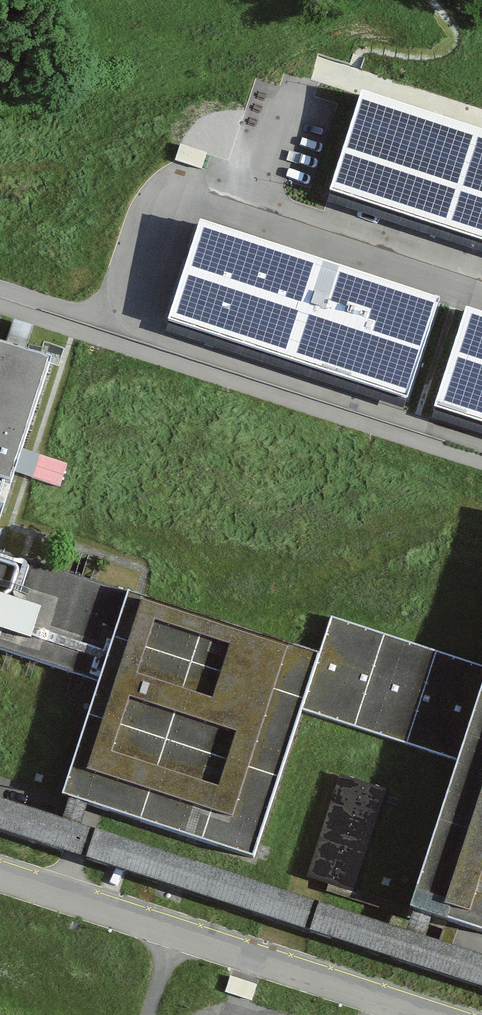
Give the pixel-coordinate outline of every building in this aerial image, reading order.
[(362,89),(360,96),(329,190),(481,239),(481,128),(362,89)] [(206,156),(180,147),(175,163),(202,171),(202,169),(207,171),(211,159),(206,157),(206,156)] [(441,297),(200,218),(167,320),(408,399),(441,297)] [(466,306),(433,406),(481,422),(481,311),(466,306)] [(49,368),(25,360),(34,332),(14,325),(4,352),(0,351),(0,506),(6,489),(8,489),(49,368)] [(66,465),(25,452),(18,476),(59,489),(66,465)] [(85,683),(115,592),(0,554),(0,654),(85,683)] [(128,598),(61,801),(254,864),(303,716),(458,767),(410,914),(481,937),(481,669),(331,620),(318,660),(128,598)] [(389,796),(340,779),(306,877),(355,894),(389,796)] [(425,937),(434,911),(415,904),(406,931),(81,825),(90,797),(72,792),(63,819),(0,799),(0,827),(481,984),(481,956),(425,937)] [(258,984),(229,975),(224,990),(253,1000),(258,984)]
